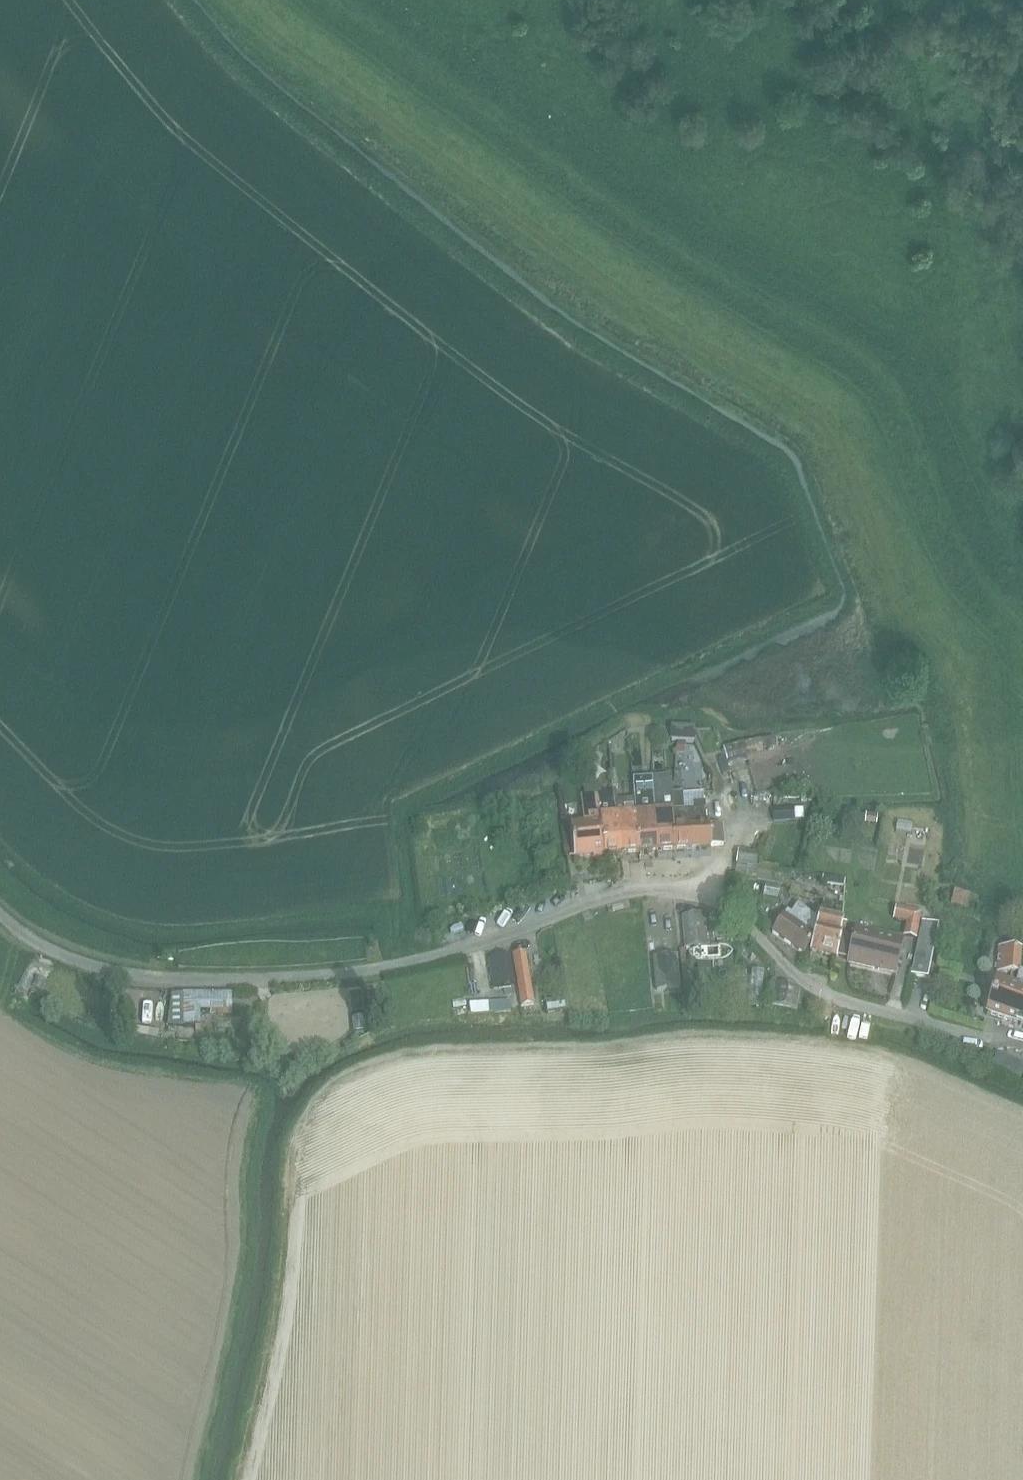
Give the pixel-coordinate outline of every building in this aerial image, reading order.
[(672,777),(653,779),(653,795),(654,809),(656,849),(676,848),(674,799),(672,777)] [(653,779),(633,780),(634,796),(635,807),(639,850),(656,849),(654,809),(653,795),(653,779)] [(600,833),(603,853),(621,852),(617,813),(615,800),(613,800),(612,793),(597,794),(599,805),(600,833)] [(580,796),(582,821),(573,821),(575,855),(603,853),(600,833),(599,805),(597,794),(580,796)] [(617,813),(621,852),(639,850),(635,807),(634,796),(633,796),(633,799),(615,800),(617,813)] [(674,799),(676,848),(723,845),(722,827),(709,828),(709,826),(707,826),(705,804),(692,805),(692,810),(684,811),(683,798),(674,799)] [(790,806),(791,815),(810,812),(809,803),(790,806)] [(758,855),(739,852),(737,865),(756,868),(758,855)] [(788,884),(790,870),(759,865),(756,878),(788,884)] [(815,934),(820,920),(798,905),(791,915),(786,911),(772,932),(802,953),(815,934)] [(897,910),(895,922),(907,924),(904,937),(917,940),(922,914),(897,910)] [(707,947),(704,916),(682,918),(685,949),(707,947)] [(821,917),(820,920),(815,934),(811,952),(835,958),(840,936),(838,936),(842,922),(821,917)] [(917,950),(912,976),(928,980),(933,954),(939,925),(923,922),(920,938),(917,950)] [(852,934),(845,963),(894,975),(901,945),(852,934)] [(741,938),(718,941),(720,954),(742,951),(741,938)] [(999,949),(998,972),(1012,973),(1011,983),(1011,984),(1022,988),(1022,974),(1020,973),(1021,950),(999,949)] [(525,953),(513,955),(521,1007),(534,1005),(525,953)] [(498,960),(489,961),(494,987),(514,984),(509,956),(497,958),(498,960)] [(677,956),(663,958),(664,974),(656,974),(658,990),(680,988),(677,956)] [(1011,983),(999,979),(988,1014),(1022,1024),(1022,988),(1011,984),(1011,983)] [(799,1011),(802,991),(777,987),(774,1007),(799,1011)] [(231,1011),(231,993),(183,993),(171,993),(166,1027),(183,1027),(199,1027),(199,1011),(231,1011)]
